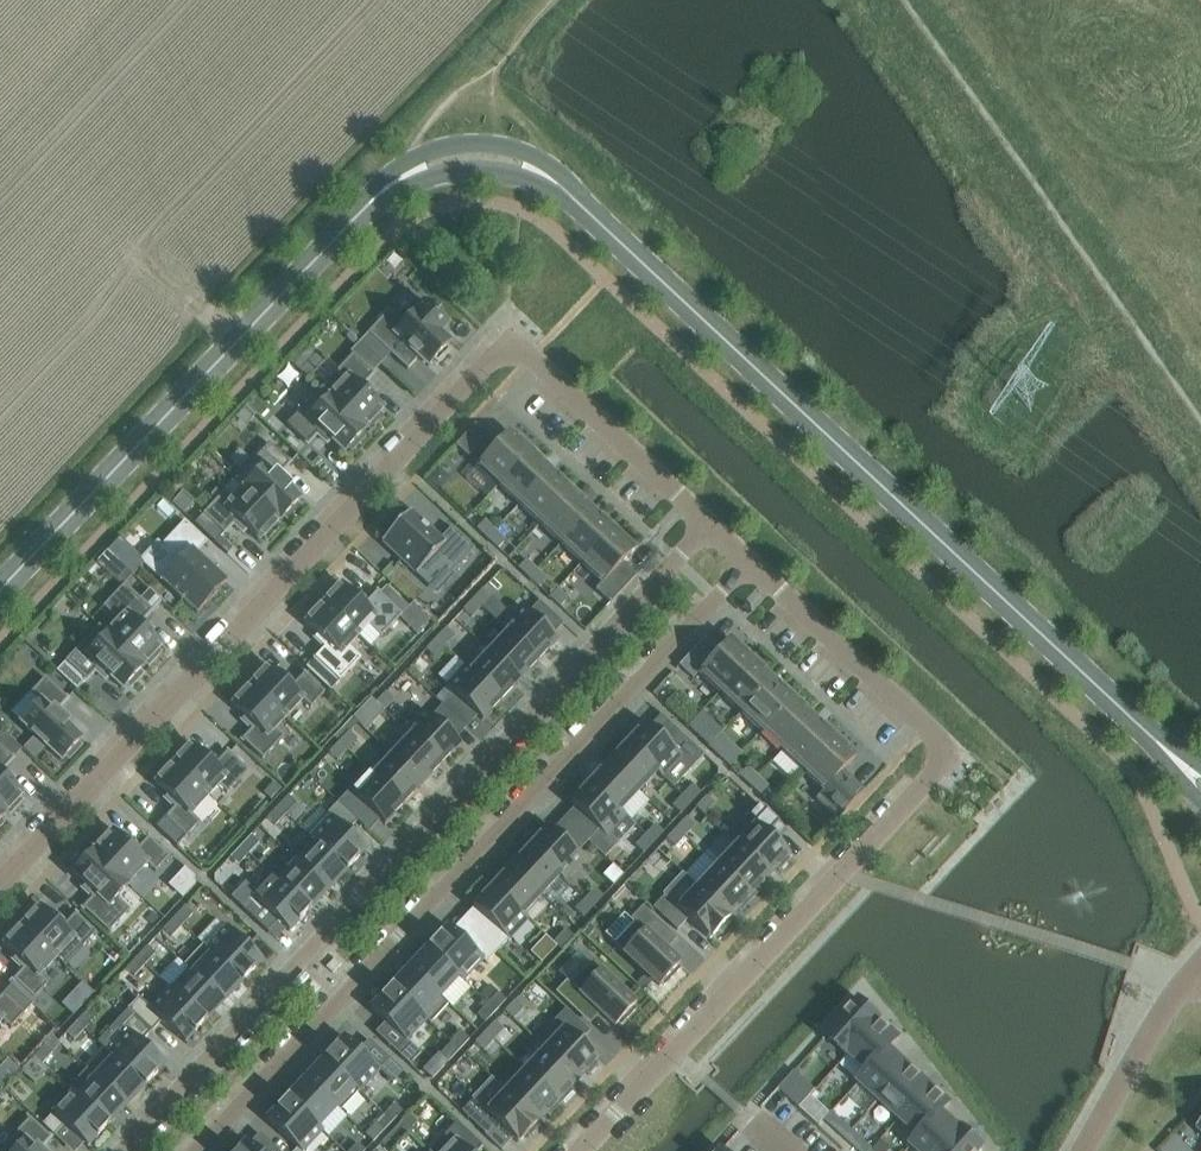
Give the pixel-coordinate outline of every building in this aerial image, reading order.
[(394,251),(383,263),(405,284),(416,271),(394,251)] [(368,333),(359,342),(363,346),(380,362),(389,352),(407,369),(419,357),(428,366),(433,361),(437,365),(450,351),(446,347),(451,342),(441,332),(449,324),(425,301),(416,310),(416,309),(402,323),(400,321),(389,311),(378,322),(368,333)] [(353,354),(320,389),(364,431),(365,430),(364,429),(367,425),(370,428),(381,416),(379,413),(383,408),(370,396),(374,393),(364,384),(374,373),(353,354)] [(364,431),(320,389),(287,424),(308,444),(317,433),(327,443),(330,439),(344,452),(349,447),(352,450),(363,438),(360,435),(364,431)] [(487,435),(475,424),(456,445),(468,456),(487,435)] [(498,485),(533,448),(520,436),(517,439),(509,431),(477,464),(498,485)] [(290,433),(284,439),(294,449),(300,442),(290,433)] [(262,465),(244,485),(281,520),(285,516),(287,519),(299,506),(296,504),(301,499),(287,486),(290,482),(280,473),(290,463),(269,443),(255,458),(262,465)] [(519,504),(551,471),(543,463),(546,460),(533,448),(498,485),(519,504)] [(540,524),(574,487),(561,475),(559,478),(551,471),(519,504),(540,524)] [(281,520),(244,485),(243,486),(244,487),(233,499),(224,491),(203,513),(208,519),(223,533),(224,533),(234,523),(243,532),(247,528),(259,541),(264,536),(267,538),(278,526),(276,523),(279,520),(280,521),(281,520)] [(561,543),(592,510),(584,502),(587,500),(574,487),(540,524),(561,543)] [(440,538),(410,510),(381,542),(425,582),(441,564),(451,573),(474,548),(451,527),(440,538)] [(582,563),(616,527),(603,514),(600,517),(592,510),(561,543),(582,563)] [(208,519),(200,528),(215,542),(223,533),(208,519)] [(184,520),(161,545),(170,553),(153,571),(197,613),(226,582),(197,554),(208,542),(184,520)] [(477,528),(487,538),(495,530),(484,520),(477,528)] [(616,527),(582,563),(602,582),(595,589),(610,603),(636,576),(622,562),(635,549),(626,541),(629,539),(616,527)] [(505,540),(495,530),(487,538),(498,548),(505,540)] [(96,562),(105,570),(116,558),(108,550),(96,562)] [(529,577),(537,569),(526,559),(519,567),(529,577)] [(547,579),(537,569),(529,577),(540,587),(547,579)] [(379,593),(377,591),(367,601),(358,592),(354,596),(341,583),(338,587),(335,585),(324,597),(326,600),(323,603),(358,635),(368,625),(381,637),(402,614),(395,608),(379,593)] [(149,589),(140,599),(124,584),(103,606),(115,618),(104,630),(108,633),(107,634),(143,667),(144,666),(143,665),(146,662),(148,664),(160,652),(157,650),(162,645),(149,633),(152,629),(143,620),(161,600),(149,589)] [(386,586),(379,593),(395,608),(402,601),(386,586)] [(483,588),(474,599),(482,606),(491,596),(483,588)] [(550,597),(560,606),(568,598),(557,589),(550,597)] [(472,617),(482,606),(474,599),(464,609),(472,617)] [(348,646),(358,635),(323,603),(320,606),(318,603),(306,616),(309,618),(305,622),(318,634),(315,638),(324,647),(306,667),(331,690),(361,658),(348,646)] [(502,627),(506,631),(507,631),(538,660),(558,639),(522,606),(502,627)] [(107,634),(108,633),(104,630),(99,625),(65,661),(86,680),(96,670),(106,679),(109,676),(123,689),(128,684),(130,686),(142,674),(139,671),(143,667),(107,634)] [(446,628),(436,639),(444,646),(454,636),(446,628)] [(507,631),(506,631),(489,650),(520,680),(538,660),(507,631)] [(705,637),(679,665),(693,678),(698,672),(719,692),(754,656),(741,644),(738,646),(729,638),(719,650),(705,637)] [(435,657),(444,646),(436,639),(427,649),(435,657)] [(520,680),(489,650),(471,669),(470,670),(501,699),(520,680)] [(740,712),(772,678),(764,671),(766,668),(754,656),(719,692),(740,712)] [(281,678),(268,665),(265,669),(262,667),(251,679),(253,682),(250,685),(285,717),(302,699),(311,708),(325,692),(304,673),(294,683),(285,674),(281,678)] [(470,670),(471,669),(466,665),(446,686),(482,720),(501,699),(470,670)] [(20,721),(62,760),(67,755),(69,757),(80,746),(77,743),(82,738),(65,721),(68,718),(58,708),(68,698),(45,677),(31,692),(39,700),(20,721)] [(761,731),(795,695),(782,683),(780,686),(772,678),(740,712),(761,731)] [(275,728),(285,717),(250,685),(247,688),(245,685),(233,698),(236,700),(232,704),(245,716),(242,720),(251,729),(242,739),(263,759),(284,736),(275,728)] [(386,692),(376,703),(384,710),(394,699),(386,692)] [(782,751),(813,717),(805,710),(808,707),(795,695),(761,731),(782,751)] [(685,700),(673,712),(677,716),(688,726),(695,718),(700,713),(685,700)] [(460,743),(425,709),(405,731),(409,735),(410,734),(441,763),(460,743)] [(365,726),(377,743),(399,727),(386,710),(365,726)] [(803,770),(837,734),(824,722),(821,725),(813,717),(782,751),(803,770)] [(661,776),(692,744),(669,722),(658,734),(645,721),(626,742),(657,771),(657,772),(661,776)] [(343,726),(334,737),(339,742),(349,732),(343,726)] [(410,734),(409,735),(405,731),(401,727),(383,746),(391,754),(423,783),(441,763),(410,734)] [(698,736),(708,745),(716,737),(706,728),(698,736)] [(349,732),(339,742),(347,749),(357,739),(349,732)] [(824,790),(856,757),(847,749),(850,746),(837,734),(803,770),(824,790)] [(35,736),(22,749),(35,761),(47,747),(35,736)] [(726,747),(716,737),(708,745),(719,755),(726,747)] [(337,760),(347,749),(339,742),(329,752),(337,760)] [(639,791),(657,772),(657,771),(626,742),(608,762),(639,791)] [(204,756),(191,744),(188,748),(185,745),(174,757),(176,760),(173,763),(208,796),(218,785),(227,793),(248,770),(227,751),(217,761),(208,752),(204,756)] [(4,816),(5,815),(4,814),(7,811),(10,813),(21,801),(18,798),(23,793),(10,781),(13,778),(4,769),(13,758),(0,746),(0,812),(4,816)] [(423,783),(391,754),(374,773),(373,773),(404,803),(423,783)] [(620,811),(621,810),(639,791),(608,762),(589,781),(620,811)] [(191,814),(208,796),(173,763),(170,766),(168,764),(156,776),(159,778),(155,782),(168,794),(165,798),(174,807),(165,817),(186,837),(200,822),(191,814)] [(740,775),(750,785),(758,777),(747,767),(740,775)] [(373,773),(374,773),(369,768),(349,790),(351,791),(339,804),(357,820),(364,827),(376,815),(385,823),(404,803),(373,773)] [(768,786),(758,777),(750,785),(761,794),(768,786)] [(865,789),(853,778),(833,799),(845,810),(865,789)] [(275,781),(264,792),(272,799),(282,788),(275,781)] [(626,814),(621,810),(620,811),(589,781),(570,802),(595,826),(584,837),(605,857),(617,844),(607,834),(626,814)] [(691,803),(701,792),(693,785),(683,795),(691,803)] [(288,795),(278,806),(286,814),(296,803),(288,795)] [(681,813),(691,803),(683,795),(673,806),(681,813)] [(714,804),(706,797),(696,807),(704,815),(714,804)] [(329,814),(331,816),(310,838),(314,842),(346,871),(366,849),(347,831),(357,820),(339,804),(329,814)] [(757,804),(727,837),(735,845),(736,844),(769,875),(777,867),(779,870),(790,859),(787,857),(789,854),(777,842),(786,831),(782,827),(757,804)] [(276,825),(286,814),(278,806),(267,817),(276,825)] [(695,825),(687,817),(677,828),(685,835),(695,825)] [(656,824),(646,835),(654,842),(664,832),(656,824)] [(548,825),(529,846),(560,875),(559,876),(564,880),(584,859),(548,825)] [(685,835),(677,828),(667,838),(675,846),(685,835)] [(97,847),(94,850),(92,849),(92,850),(129,884),(130,884),(129,883),(147,863),(155,871),(170,856),(149,837),(139,847),(129,838),(126,841),(113,829),(108,834),(106,832),(94,844),(97,847)] [(251,835),(241,846),(249,853),(259,842),(251,835)] [(644,853),(654,842),(646,835),(636,845),(644,853)] [(346,871),(314,842),(297,861),(328,890),(346,871)] [(736,844),(735,845),(716,865),(753,899),(765,886),(762,883),(769,875),(736,844)] [(239,865),(249,853),(241,846),(230,857),(239,865)] [(542,895),(559,876),(560,875),(529,846),(510,865),(542,895)] [(117,897),(129,884),(92,850),(88,854),(85,852),(74,864),(76,866),(72,871),(86,884),(82,888),(92,897),(83,907),(109,932),(130,909),(117,897)] [(328,890),(297,861),(279,880),(310,909),(328,890)] [(542,895),(510,865),(492,885),(523,914),(524,914),(542,895)] [(753,899),(716,865),(697,886),(730,917),(738,909),(741,912),(753,899)] [(310,909),(279,880),(275,876),(244,909),(268,931),(278,921),(289,931),(310,909)] [(523,914),(492,885),(473,906),(486,918),(475,930),(498,951),(528,918),(524,914),(523,914)] [(730,917),(697,886),(677,907),(664,895),(653,907),(677,930),(688,918),(710,939),(718,930),(721,933),(731,922),(728,919),(730,917)] [(596,888),(586,899),(594,906),(603,896),(596,888)] [(584,917),(594,906),(586,899),(576,909),(584,917)] [(25,921),(22,925),(57,957),(74,939),(82,947),(97,932),(76,912),(66,923),(56,914),(53,917),(40,905),(36,909),(34,907),(22,919),(25,921)] [(184,906),(174,917),(182,925),(192,914),(184,906)] [(656,940),(667,929),(643,906),(631,918),(635,922),(615,944),(659,986),(662,983),(665,985),(681,969),(678,966),(680,963),(656,940)] [(172,936),(182,925),(174,917),(163,929),(172,936)] [(7,940),(4,944),(17,956),(13,959),(23,969),(13,979),(9,983),(30,1003),(43,1015),(54,1004),(41,991),(48,983),(40,975),(57,957),(22,925),(19,928),(16,925),(5,938),(7,940)] [(448,925),(428,947),(459,976),(458,977),(462,981),(482,960),(486,963),(498,951),(475,930),(464,941),(448,925)] [(227,927),(207,948),(206,949),(242,982),(263,960),(227,927)] [(566,929),(553,942),(562,950),(574,937),(566,929)] [(557,946),(549,938),(539,949),(547,956),(557,946)] [(206,949),(207,948),(203,944),(184,964),(188,968),(224,1001),(242,982),(206,949)] [(147,946),(137,957),(145,964),(155,953),(147,946)] [(459,976),(428,947),(409,966),(440,996),(458,977),(459,976)] [(135,976),(145,964),(137,957),(126,968),(135,976)] [(555,992),(580,1015),(591,1003),(615,1026),(618,1023),(620,1026),(636,1009),(634,1006),(636,1004),(591,962),(571,984),(567,980),(555,992)] [(449,1004),(440,996),(409,966),(391,986),(426,1019),(430,1023),(449,1004)] [(224,1001),(188,968),(171,987),(206,1020),(224,1001)] [(646,975),(638,983),(644,989),(652,981),(646,975)] [(391,986),(370,1008),(385,1022),(375,1032),(410,1064),(420,1053),(406,1040),(426,1019),(391,986)] [(206,1020),(171,987),(151,1008),(139,997),(128,1009),(134,1014),(152,1031),(162,1021),(185,1042),(206,1020)] [(496,1011),(506,999),(498,992),(488,1003),(496,1011)] [(2,1020),(11,1028),(25,1013),(4,993),(0,997),(0,1022),(2,1020)] [(879,1020),(880,1021),(881,1020),(859,1000),(848,1013),(846,1012),(845,1014),(846,1015),(841,1020),(840,1019),(838,1021),(839,1022),(827,1035),(849,1055),(850,1054),(849,1053),(879,1020)] [(513,1019),(523,1008),(515,1001),(505,1011),(513,1019)] [(485,1022),(496,1011),(488,1003),(477,1014),(485,1022)] [(566,1008),(556,1019),(535,1041),(544,1049),(544,1048),(578,1079),(585,1072),(588,1074),(598,1063),(595,1061),(598,1058),(580,1041),(590,1031),(566,1008)] [(87,1010),(76,1021),(85,1029),(95,1018),(87,1010)] [(142,1042),(152,1031),(134,1014),(122,1026),(128,1032),(109,1053),(113,1057),(144,1086),(165,1064),(142,1042)] [(890,1049),(891,1049),(900,1039),(880,1021),(879,1020),(849,1053),(850,1054),(869,1071),(890,1049)] [(74,1040),(85,1029),(76,1021),(66,1032),(74,1040)] [(503,1029),(495,1021),(486,1032),(494,1039),(503,1029)] [(461,1031),(451,1042),(459,1050),(469,1039),(461,1031)] [(484,1050),(494,1039),(486,1032),(476,1042),(484,1050)] [(344,1036),(324,1058),(359,1091),(379,1070),(393,1083),(403,1071),(369,1039),(359,1050),(344,1036)] [(448,1061),(459,1050),(451,1042),(440,1054),(448,1061)] [(34,1056),(42,1064),(53,1052),(45,1045),(34,1056)] [(544,1048),(544,1049),(525,1069),(561,1103),(573,1090),(570,1087),(578,1079),(544,1048)] [(880,1100),(910,1067),(891,1049),(890,1049),(869,1071),(859,1081),(880,1100)] [(144,1086),(113,1057),(95,1076),(126,1105),(144,1086)] [(359,1091),(324,1058),(305,1077),(336,1107),(341,1111),(359,1091)] [(900,1118),(930,1085),(910,1067),(880,1100),(900,1118)] [(126,1105),(95,1076),(87,1068),(68,1088),(72,1092),(73,1091),(109,1124),(126,1105)] [(561,1103),(525,1069),(505,1090),(539,1121),(546,1113),(549,1116),(561,1103)] [(800,1107),(812,1094),(791,1075),(779,1088),(800,1107)] [(336,1107),(305,1077),(287,1097),(318,1126),(319,1126),(336,1107)] [(942,1112),(943,1112),(951,1104),(930,1085),(900,1118),(919,1136),(920,1137),(942,1112)] [(539,1121),(505,1090),(485,1111),(473,1099),(462,1111),(486,1134),(497,1122),(519,1143),(527,1134),(529,1137),(540,1126),(537,1123),(539,1121)] [(109,1124),(73,1091),(72,1092),(42,1124),(55,1136),(64,1125),(88,1146),(109,1124)] [(831,1112),(812,1094),(800,1107),(819,1125),(831,1112)] [(287,1097),(267,1119),(301,1150),(303,1150),(323,1130),(319,1126),(318,1126),(287,1097)] [(392,1122),(402,1110),(394,1103),(384,1114),(392,1122)] [(962,1129),(943,1112),(942,1112),(920,1137),(919,1136),(911,1145),(919,1150),(943,1150),(962,1130),(962,1129)] [(381,1133),(392,1122),(384,1114),(373,1125),(381,1133)] [(418,1122),(409,1114),(399,1124),(408,1132),(418,1122)] [(42,1147),(51,1137),(30,1117),(16,1132),(18,1134),(2,1150),(46,1150),(42,1147)] [(834,1127),(844,1136),(851,1129),(840,1120),(834,1127)] [(483,1146),(457,1121),(429,1150),(478,1150),(483,1146)] [(390,1150),(408,1132),(399,1124),(381,1143),(390,1150)] [(962,1129),(962,1130),(943,1150),(981,1150),(984,1148),(963,1128),(962,1129)] [(862,1139),(851,1129),(844,1136),(855,1146),(862,1139)] [(247,1140),(236,1150),(258,1150),(247,1140)] [(365,1150),(357,1142),(349,1150),(364,1150),(365,1150)]
